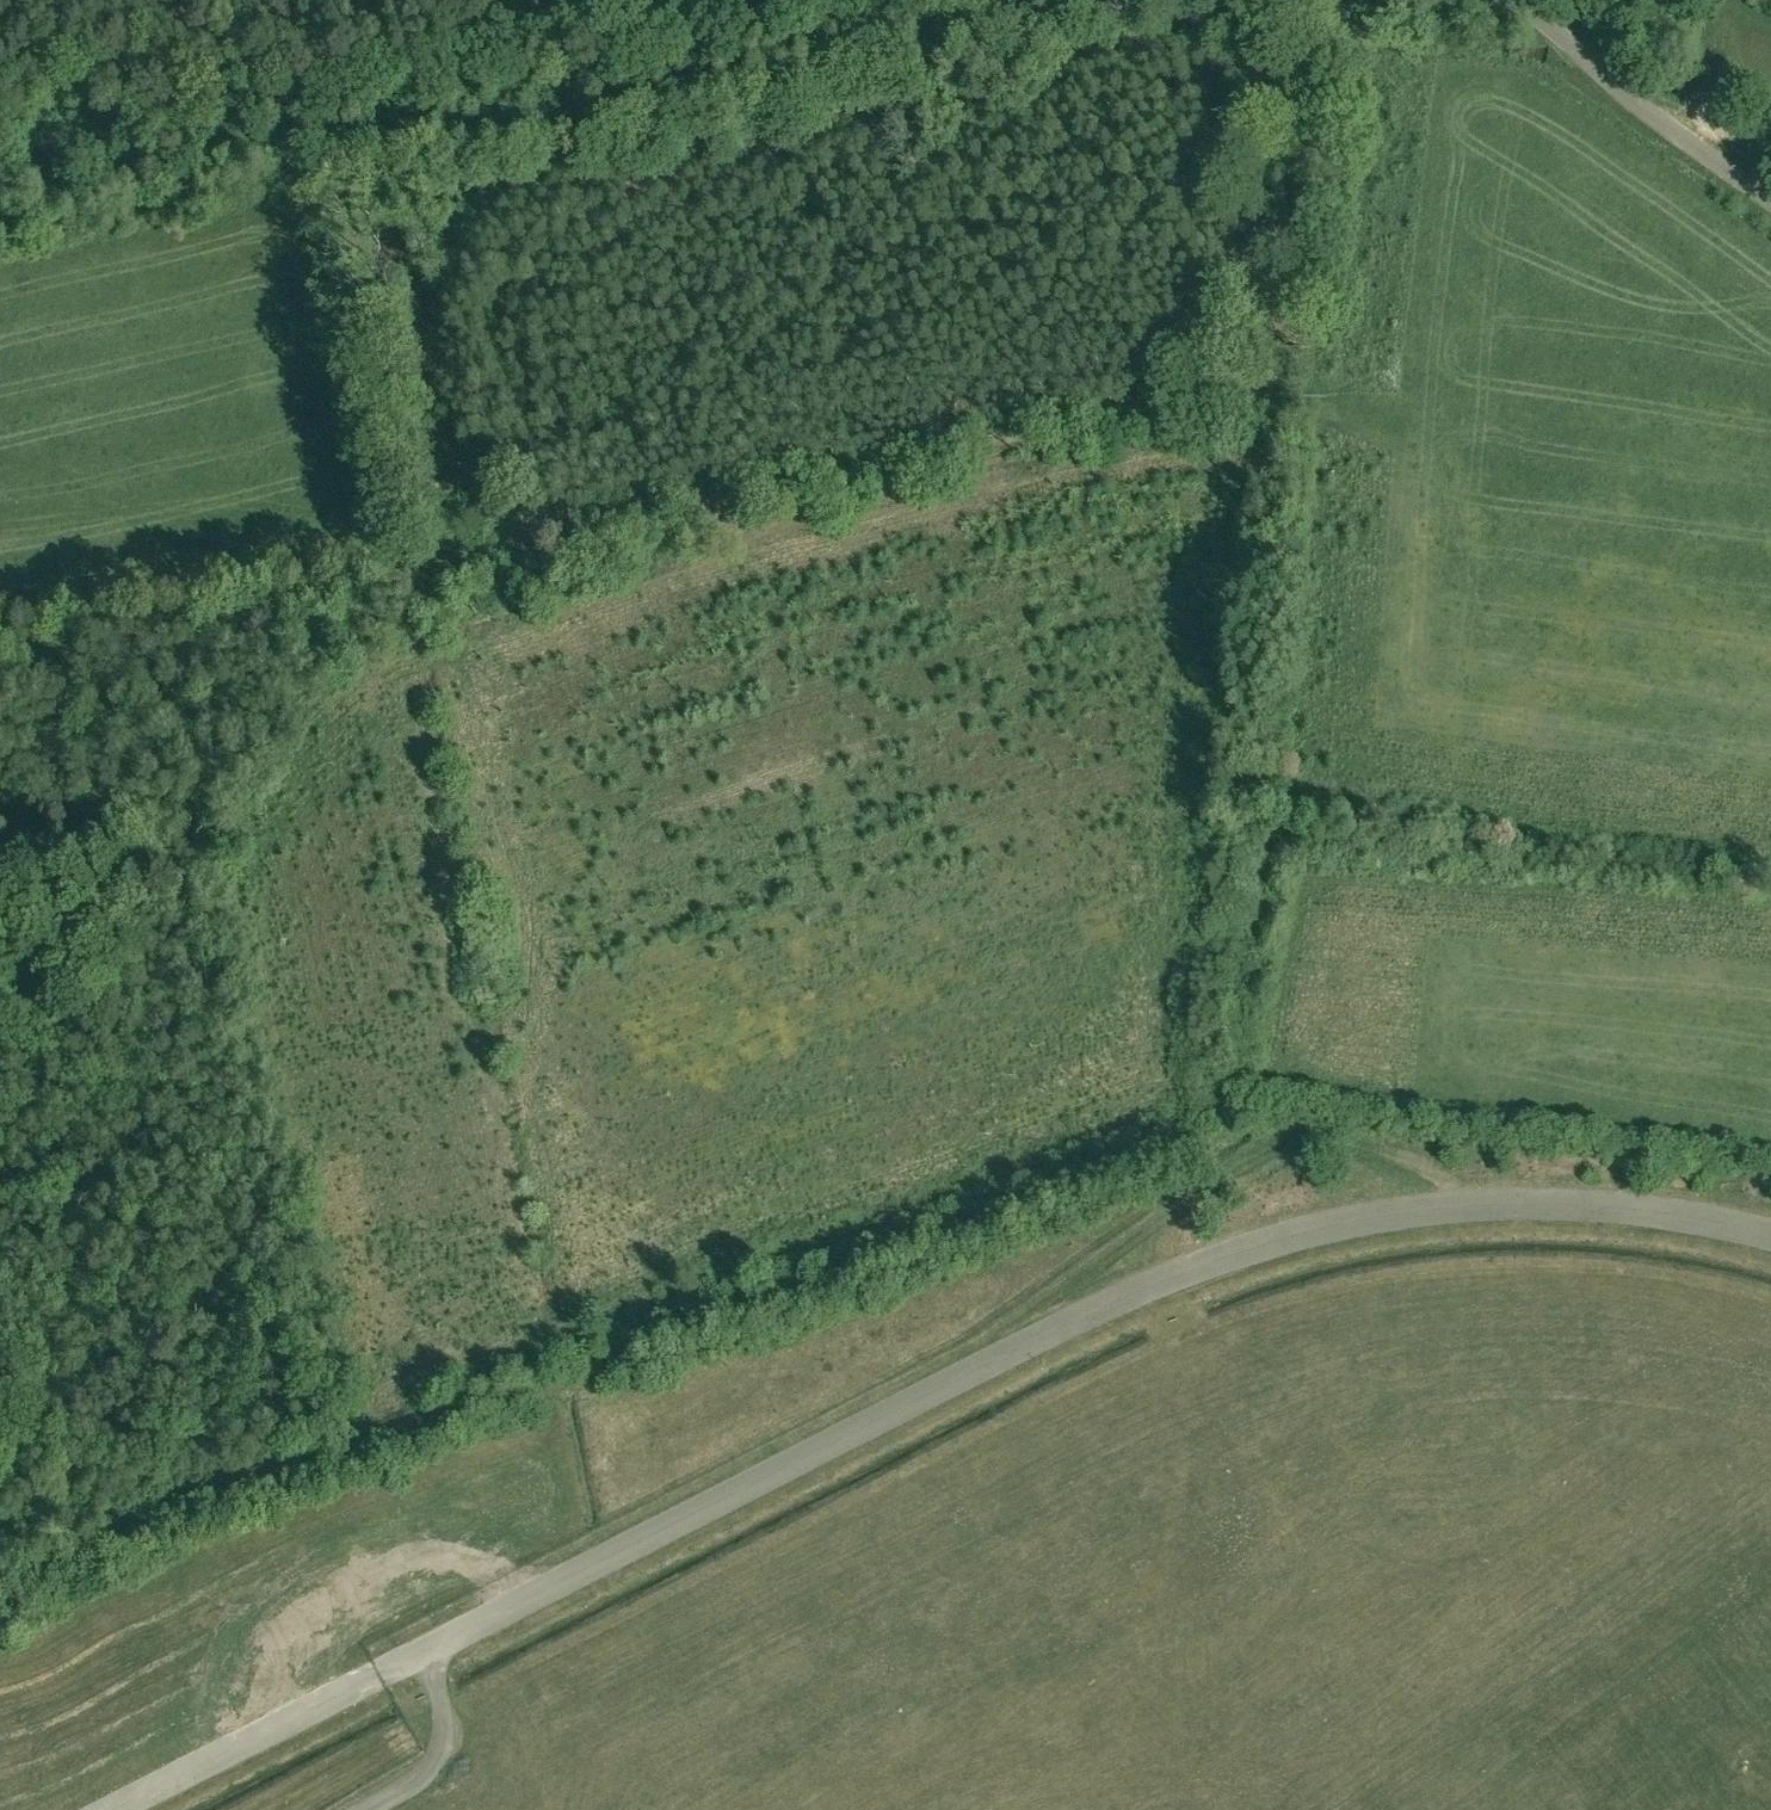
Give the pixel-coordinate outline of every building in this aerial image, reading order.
[(539,1378),(536,1370),(526,1374),(529,1382),(539,1378)]
